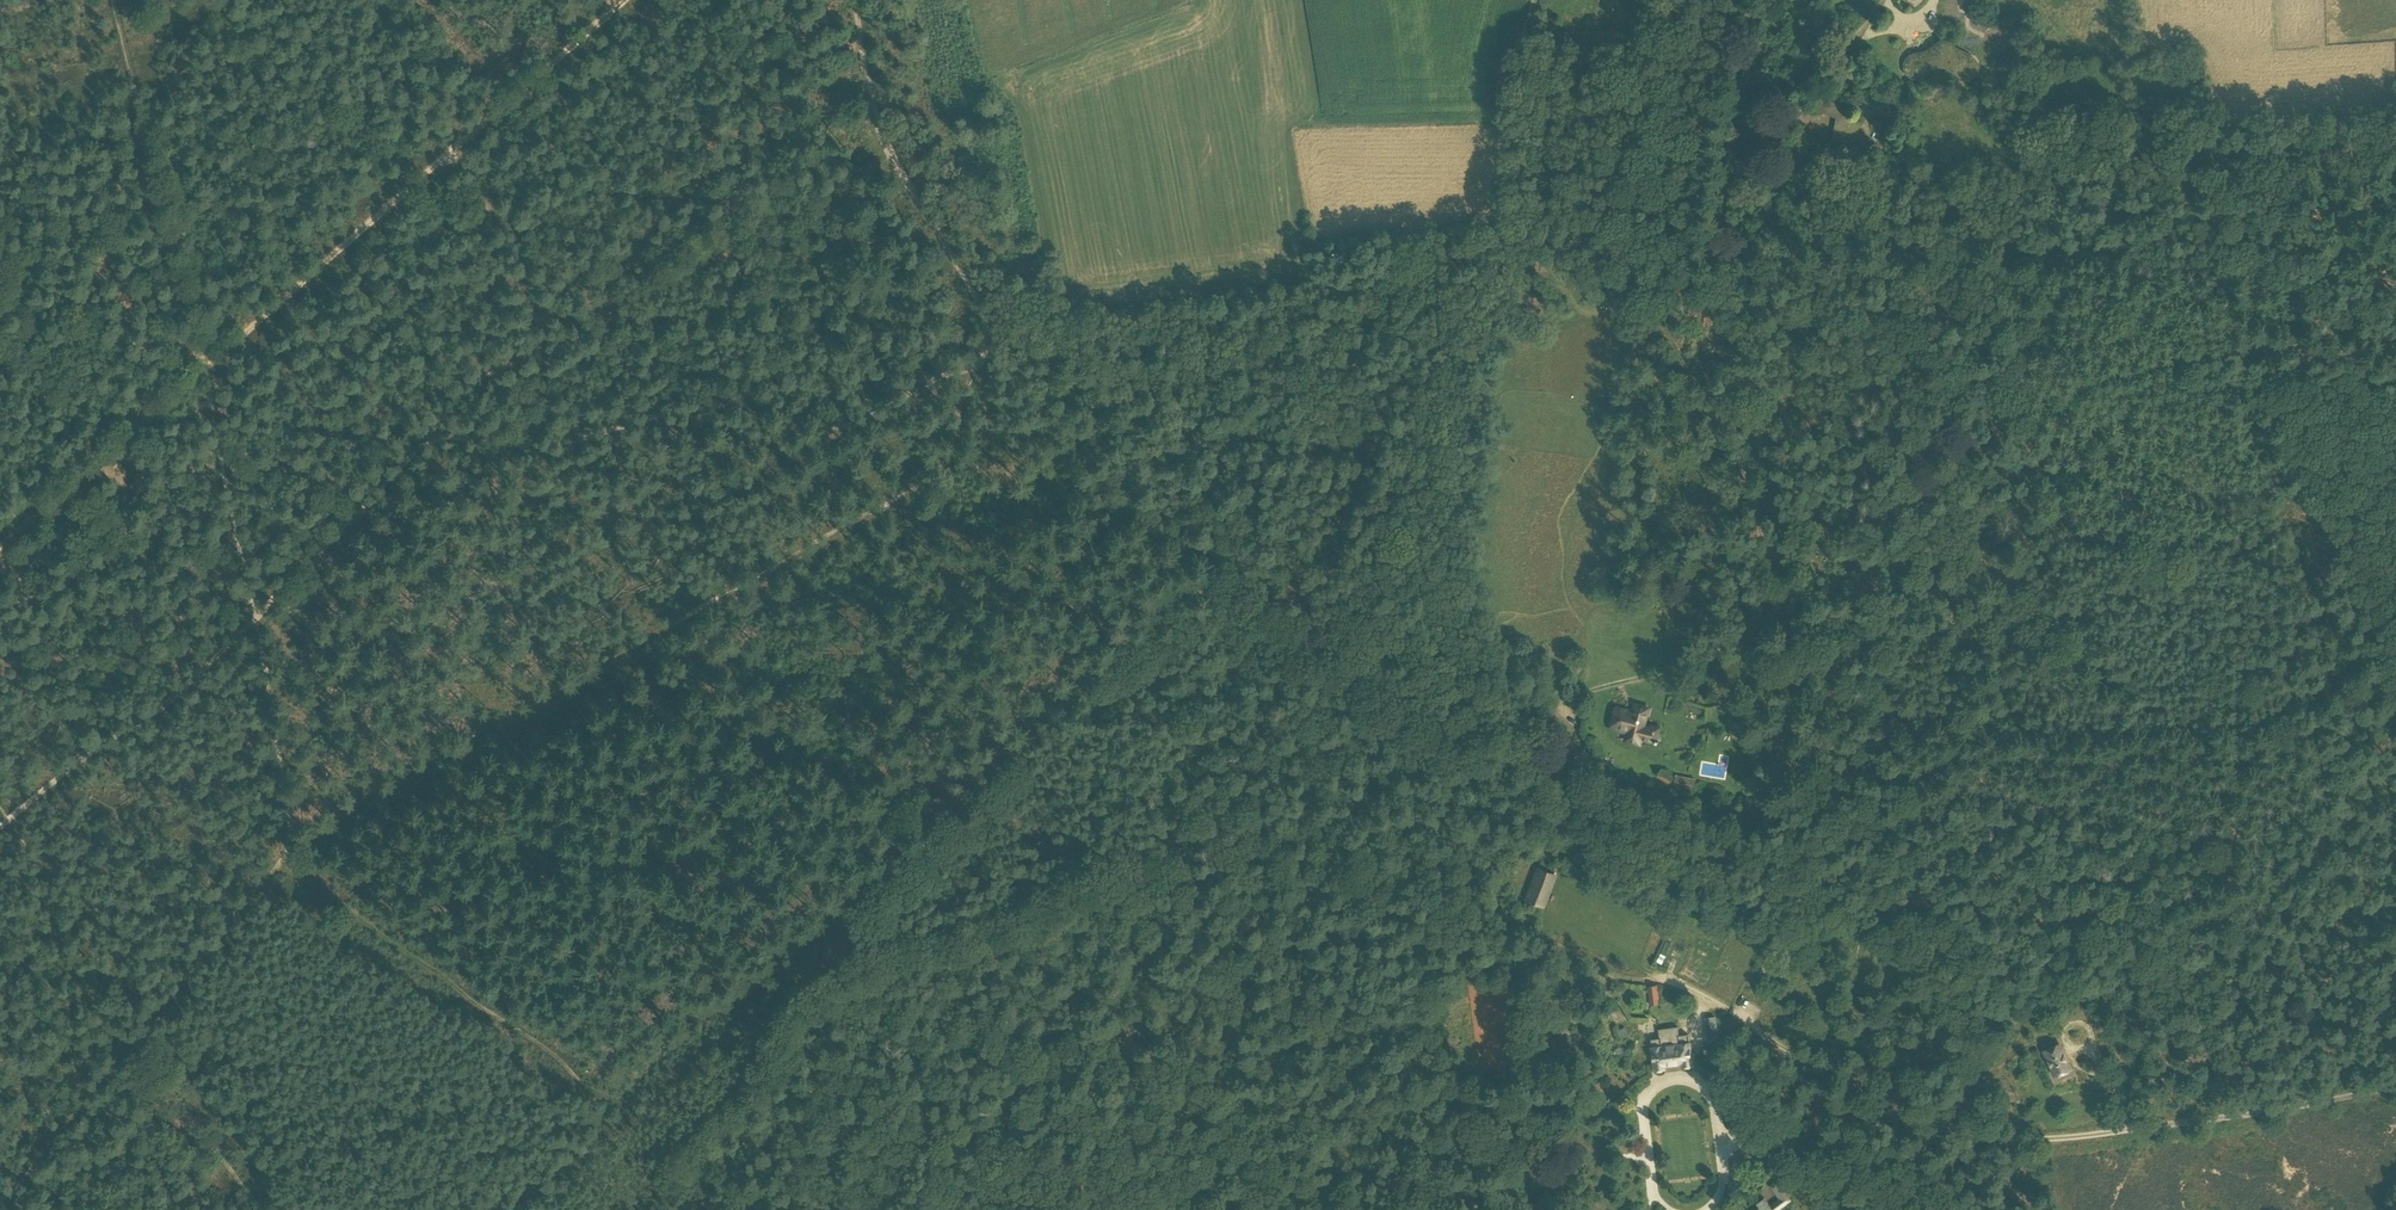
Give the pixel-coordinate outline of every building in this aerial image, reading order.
[(1753,55),(1760,40),(1753,37),(1746,52),(1753,55)] [(1868,74),(1863,86),(1870,88),(1874,83),(1875,77),(1868,74)] [(1829,149),(1846,151),(1848,138),(1856,134),(1862,121),(1851,119),(1854,110),(1831,100),(1818,95),(1810,109),(1824,112),(1836,117),(1829,149)] [(1896,115),(1897,102),(1889,101),(1887,114),(1896,115)] [(1811,156),(1812,146),(1801,145),(1801,155),(1807,155),(1811,156)] [(1616,705),(1610,729),(1628,734),(1626,740),(1639,743),(1641,739),(1658,743),(1660,735),(1658,733),(1660,727),(1651,725),(1650,727),(1644,726),(1648,708),(1631,703),(1630,709),(1616,705)] [(1590,757),(1583,749),(1574,757),(1580,765),(1590,757)] [(1660,769),(1654,783),(1665,789),(1668,784),(1670,785),(1674,775),(1660,769)] [(1675,774),(1673,785),(1693,790),(1696,778),(1675,774)] [(1544,908),(1557,874),(1538,866),(1524,900),(1544,908)] [(1650,1005),(1660,1003),(1657,985),(1647,986),(1650,1005)] [(2014,1016),(2023,1012),(2018,1000),(2010,1004),(2014,1016)] [(1631,1028),(1638,1023),(1633,1015),(1625,1021),(1631,1028)] [(1706,1043),(1714,1042),(1720,1041),(1717,1015),(1703,1018),(1706,1043)] [(1667,1025),(1686,1024),(1686,1017),(1667,1017),(1667,1025)] [(1689,1043),(1689,1042),(1688,1033),(1679,1034),(1678,1026),(1658,1029),(1659,1037),(1650,1038),(1652,1053),(1654,1070),(1665,1069),(1664,1065),(1681,1063),(1682,1066),(1693,1065),(1690,1043),(1689,1043)] [(2070,1069),(2060,1043),(2044,1050),(2055,1075),(2070,1069)] [(1770,1185),(1780,1199),(1784,1204),(1791,1200),(1776,1181),(1770,1185)] [(1764,1197),(1757,1203),(1760,1207),(1755,1209),(1773,1209),(1764,1197)]
